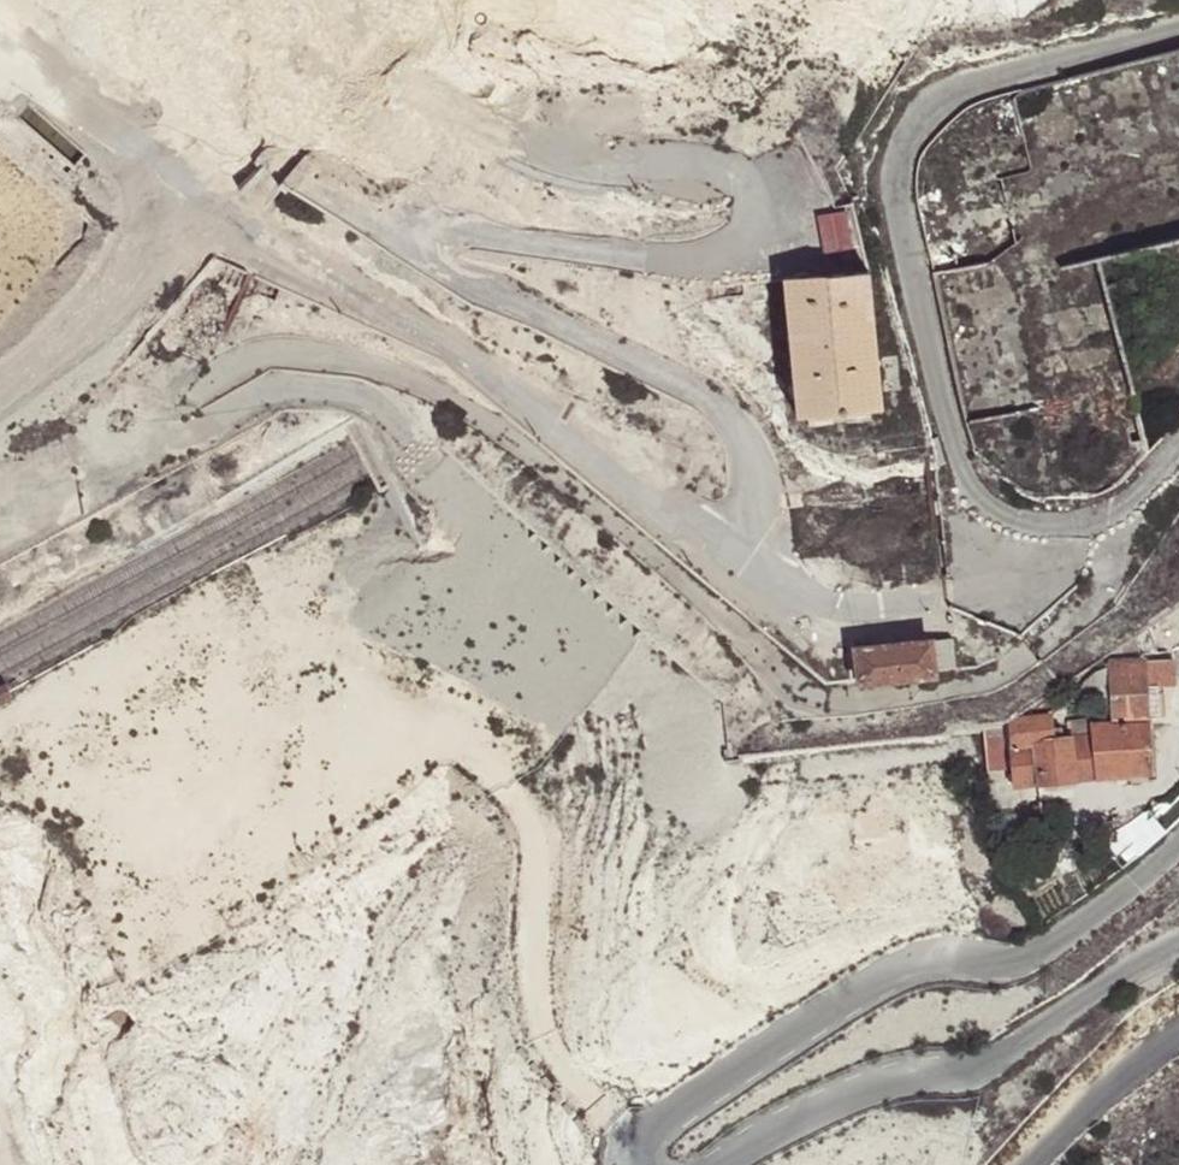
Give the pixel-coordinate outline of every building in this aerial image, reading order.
[(812,258),(814,270),(835,268),(833,256),(812,258)] [(795,413),(868,405),(879,405),(866,265),(835,268),(814,270),(782,274),(795,413)] [(899,385),(895,353),(879,355),(883,387),(899,385)] [(929,639),(935,673),(960,670),(955,637),(929,639)] [(861,681),(935,673),(929,639),(857,647),(861,681)] [(1147,686),(1146,662),(1110,665),(1111,688),(1110,695),(1111,723),(1148,719),(1147,686)] [(1175,662),(1146,662),(1147,686),(1174,685),(1175,662)] [(1009,744),(1036,741),(1053,740),(1050,716),(1007,721),(1009,744)] [(1149,770),(1148,719),(1111,723),(1094,725),(1096,735),(1100,775),(1149,770)] [(1072,738),(1096,735),(1094,725),(1070,727),(1069,737),(1072,738)] [(1009,768),(1000,729),(985,732),(994,771),(1009,768)] [(1077,778),(1100,775),(1096,735),(1072,738),(1077,778)] [(1036,741),(1042,782),(1077,778),(1072,738),(1069,737),(1053,740),(1036,741)] [(1015,785),(1042,782),(1036,741),(1009,744),(1015,785)]
